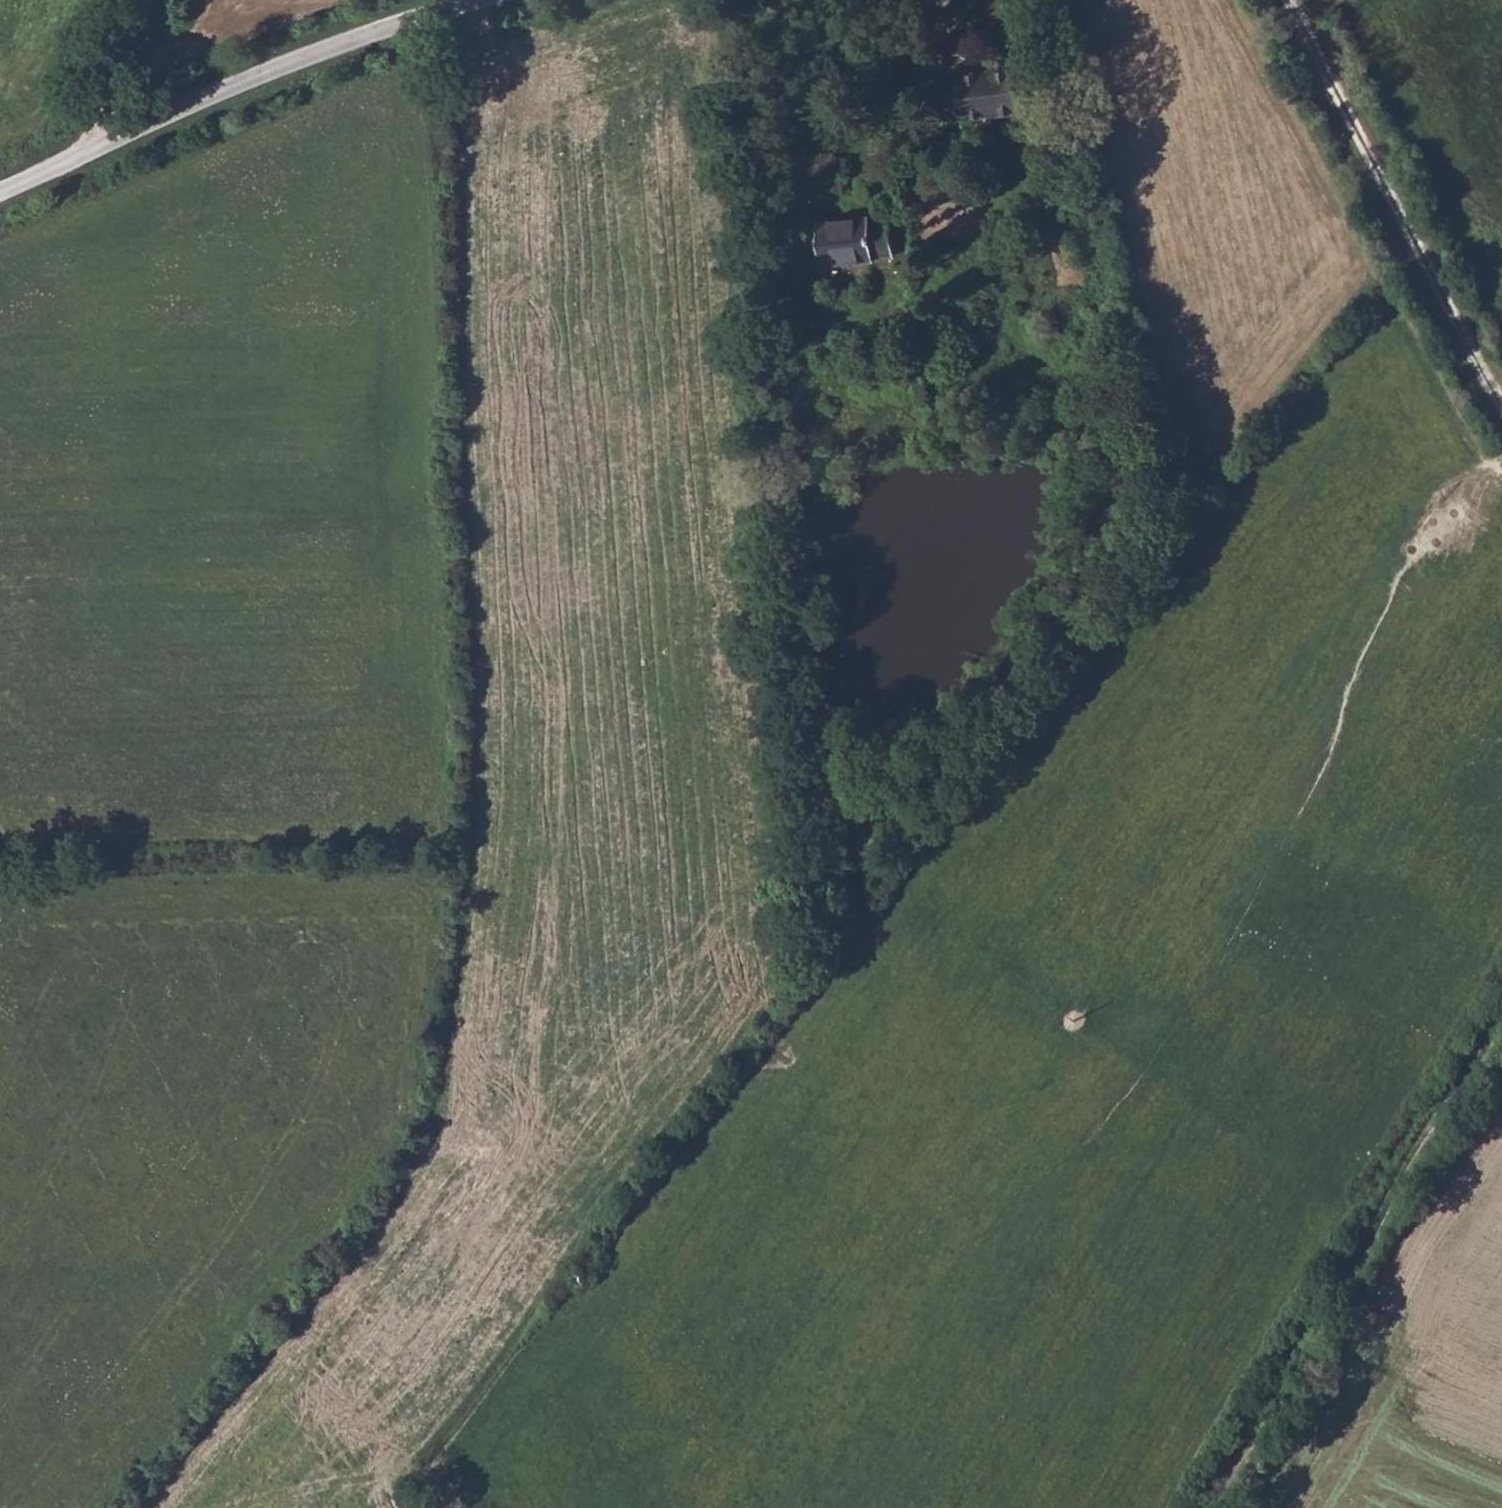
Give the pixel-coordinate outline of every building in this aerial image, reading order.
[(994,76),(974,78),(976,113),(999,110),(999,117),(1055,115),(1055,105),(1072,104),(1070,72),(1054,71),(1053,65),(996,69),(994,76)] [(904,212),(850,219),(857,264),(906,258),(908,252),(931,249),(925,217),(906,218),(904,212)]
